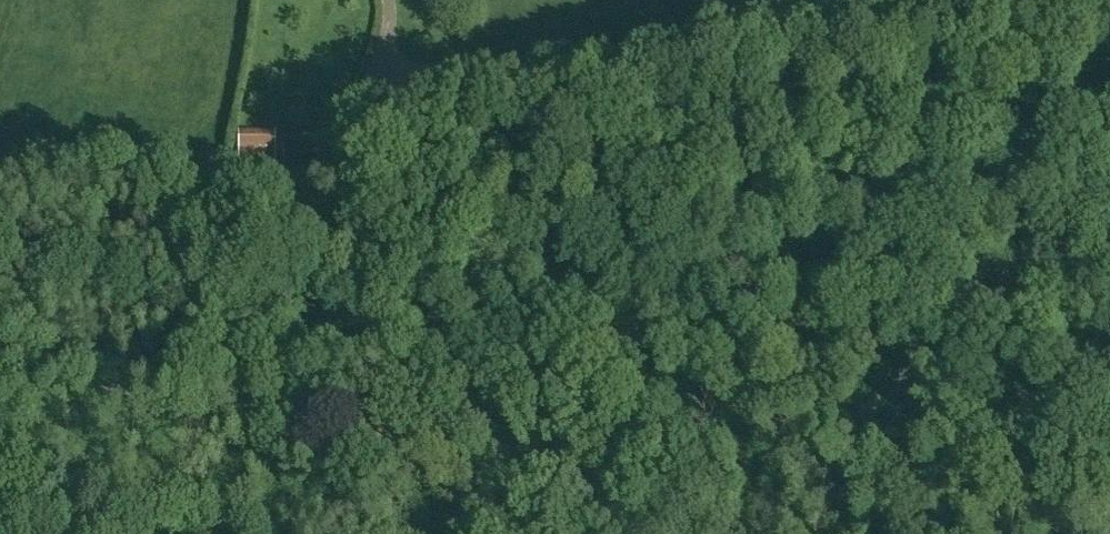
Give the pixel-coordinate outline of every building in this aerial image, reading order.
[(238,131),(238,161),(277,160),(276,130),(238,131)]
